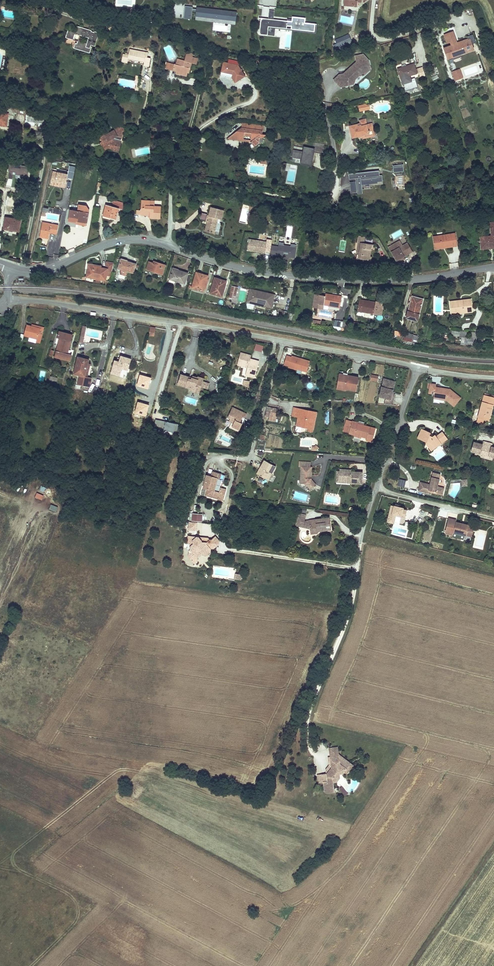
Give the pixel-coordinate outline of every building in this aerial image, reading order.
[(236,16),(236,13),(235,13),(235,12),(236,12),(236,11),(196,7),(196,8),(192,8),(192,6),(184,5),(183,18),(191,19),(192,10),(195,11),(195,16),(227,20),(228,15),(236,16)] [(259,34),(274,35),(275,27),(286,28),(287,25),(291,26),(291,28),(316,31),(316,24),(305,22),(305,17),(292,16),(292,19),(287,18),(287,20),(273,19),(274,10),(269,9),(268,18),(261,17),(259,34)] [(114,26),(107,23),(105,30),(112,33),(114,26)] [(96,47),(100,33),(78,26),(76,32),(68,29),(66,38),(76,41),(74,48),(90,53),(92,46),(96,47)] [(444,48),(448,60),(475,51),(474,50),(478,49),(473,35),(468,36),(468,39),(457,42),(453,31),(444,34),(448,46),(444,48)] [(352,45),(350,38),(334,45),(337,51),(352,45)] [(145,57),(146,52),(130,49),(129,54),(123,53),(121,62),(127,63),(127,61),(128,59),(144,61),(144,63),(143,65),(149,66),(150,57),(148,57),(145,57)] [(197,64),(198,58),(192,57),(193,54),(186,52),(184,61),(178,60),(177,65),(168,63),(166,69),(177,71),(175,78),(185,80),(185,77),(187,77),(189,68),(191,68),(192,63),(197,64)] [(370,64),(369,60),(364,55),(363,55),(356,56),(358,63),(353,68),(352,71),(350,70),(347,73),(340,75),(339,76),(335,80),(341,87),(344,85),(345,87),(355,85),(356,80),(359,77),(365,75),(367,73),(366,67),(370,64)] [(358,63),(357,60),(340,75),(347,73),(350,70),(352,71),(353,68),(358,63)] [(245,78),(237,66),(223,63),(220,73),(232,76),(231,79),(235,85),(245,78)] [(403,67),(398,69),(403,85),(412,82),(410,75),(417,73),(415,69),(414,64),(405,66),(406,68),(404,69),(403,67)] [(425,75),(422,67),(415,69),(417,73),(419,72),(420,76),(425,75)] [(464,78),(461,70),(452,73),(455,81),(464,78)] [(0,113),(0,125),(7,126),(9,114),(0,113)] [(357,126),(350,127),(353,139),(357,138),(362,137),(362,140),(369,139),(368,133),(373,132),(372,125),(366,126),(365,122),(365,120),(359,122),(359,125),(360,126),(357,127),(357,126)] [(262,138),(263,125),(242,123),(242,128),(233,134),(251,137),(251,140),(249,140),(249,142),(249,143),(251,142),(254,147),(259,143),(260,138),(262,138)] [(104,133),(99,136),(102,142),(104,144),(103,145),(106,150),(110,148),(114,149),(115,145),(118,146),(119,141),(121,142),(123,133),(125,134),(125,135),(128,136),(129,133),(126,132),(126,130),(127,128),(115,125),(114,127),(114,130),(105,135),(104,133)] [(310,161),(312,152),(321,154),(323,144),(313,142),(312,148),(302,146),(301,151),(292,150),(290,157),(300,159),(310,161)] [(28,177),(29,167),(10,164),(8,179),(13,179),(14,172),(16,172),(15,175),(28,177)] [(73,179),(75,168),(69,166),(69,171),(68,174),(53,171),(50,185),(60,186),(61,182),(66,184),(67,177),(73,179)] [(350,175),(350,179),(356,178),(358,194),(362,193),(361,184),(382,182),(382,176),(379,176),(379,172),(350,175)] [(125,203),(114,200),(112,206),(119,208),(123,209),(125,203)] [(160,218),(161,207),(154,207),(154,201),(141,201),(141,210),(138,210),(137,214),(141,214),(145,215),(145,213),(149,213),(149,215),(149,217),(160,218)] [(69,222),(77,221),(87,222),(89,210),(86,206),(79,205),(78,212),(71,211),(69,222)] [(116,220),(119,208),(112,206),(106,205),(103,215),(108,216),(111,217),(110,218),(116,220)] [(224,210),(211,207),(209,216),(207,216),(207,214),(202,213),(200,219),(207,221),(205,229),(215,231),(217,222),(218,219),(222,220),(224,210)] [(19,229),(21,220),(6,217),(4,229),(10,230),(17,231),(17,228),(19,229)] [(49,239),(50,231),(57,232),(59,225),(43,222),(40,237),(49,239)] [(491,222),(492,236),(481,237),(481,249),(485,249),(491,248),(490,246),(493,246),(493,222),(491,222)] [(457,246),(455,234),(434,237),(435,247),(444,245),(445,248),(457,246)] [(371,250),(372,244),(364,243),(365,236),(358,236),(357,242),(359,242),(361,243),(359,254),(357,254),(356,259),(361,259),(371,261),(372,256),(370,256),(371,250)] [(265,253),(267,242),(249,239),(248,250),(256,251),(265,253)] [(295,257),(297,244),(291,243),(291,246),(284,245),(284,242),(279,242),(279,246),(272,245),(270,254),(278,255),(282,255),(282,254),(289,255),(289,256),(295,257)] [(396,243),(389,247),(398,263),(403,260),(401,258),(404,256),(413,252),(408,243),(399,248),(396,243)] [(133,273),(136,264),(127,261),(121,259),(118,269),(122,270),(120,274),(125,276),(127,271),(133,273)] [(111,276),(114,263),(108,262),(106,268),(107,268),(107,269),(101,268),(101,266),(96,265),(89,264),(87,277),(96,279),(101,280),(105,281),(106,276),(111,276)] [(162,274),(165,265),(156,262),(156,264),(149,262),(147,270),(162,274)] [(185,284),(188,273),(182,271),(178,270),(178,271),(172,270),(169,281),(174,283),(175,281),(185,284)] [(207,279),(208,276),(204,275),(197,273),(192,288),(203,291),(204,288),(207,279)] [(222,297),(226,281),(222,280),(215,278),(210,293),(222,297)] [(235,296),(238,287),(232,286),(229,297),(232,298),(233,295),(235,296)] [(272,308),(275,295),(269,293),(267,293),(266,296),(255,293),(255,290),(249,289),(246,302),(272,308)] [(340,308),(342,296),(338,296),(337,297),(332,296),(332,295),(328,294),(326,293),(325,296),(315,294),(313,303),(324,305),(340,308)] [(412,299),(406,318),(417,321),(423,299),(418,298),(417,300),(412,299)] [(364,300),(359,299),(357,311),(374,314),(374,313),(382,314),(383,306),(382,305),(382,302),(376,301),(376,302),(371,302),(371,303),(366,302),(366,301),(364,300)] [(472,311),(471,302),(460,303),(459,301),(450,302),(451,314),(472,311)] [(44,327),(32,324),(31,326),(41,329),(39,334),(42,334),(44,327)] [(41,329),(27,325),(24,336),(30,337),(37,339),(36,342),(40,343),(42,334),(39,334),(41,329)] [(67,354),(71,341),(72,335),(59,332),(58,337),(60,338),(55,357),(70,361),(72,355),(67,354)] [(413,338),(404,337),(403,344),(411,346),(413,338)] [(476,346),(476,338),(470,337),(466,337),(461,337),(461,344),(476,346)] [(255,378),(259,361),(250,359),(251,355),(241,352),(237,365),(247,368),(247,369),(249,370),(248,376),(255,378)] [(128,369),(131,359),(121,356),(120,360),(119,362),(117,361),(115,360),(111,373),(120,376),(122,369),(122,367),(128,369)] [(307,370),(310,361),(292,356),(291,357),(287,356),(284,365),(289,366),(289,367),(297,370),(298,367),(307,370)] [(85,377),(88,364),(89,360),(78,357),(74,374),(80,375),(78,384),(90,386),(91,378),(85,377)] [(346,389),(348,375),(339,374),(337,389),(346,390),(346,389)] [(202,382),(202,381),(198,379),(198,378),(193,376),(192,378),(192,380),(189,379),(190,377),(181,375),(178,384),(191,388),(190,390),(196,392),(197,386),(201,387),(202,382)] [(359,377),(348,375),(346,389),(356,391),(359,377)] [(382,386),(393,389),(395,382),(384,379),(382,386)] [(429,393),(434,394),(436,387),(436,384),(428,383),(427,388),(429,388),(429,393)] [(391,400),(393,393),(392,393),(393,392),(393,389),(382,386),(379,396),(386,398),(391,400)] [(446,389),(436,387),(434,394),(434,398),(446,399),(454,406),(461,398),(450,389),(449,391),(446,390),(446,389)] [(394,394),(393,393),(391,400),(386,398),(384,404),(392,405),(395,394),(394,394)] [(493,405),(493,397),(484,395),(482,402),(493,405)] [(482,402),(478,418),(484,419),(489,421),(493,405),(482,402)] [(276,422),(278,408),(271,407),(270,412),(269,420),(276,422)] [(245,418),(247,414),(235,408),(233,412),(231,411),(228,417),(230,418),(229,421),(232,422),(230,426),(239,430),(242,424),(240,423),(237,421),(238,420),(239,420),(240,420),(241,420),(241,419),(241,418),(240,417),(239,417),(240,416),(243,417),(245,418)] [(313,430),(316,412),(310,411),(310,413),(308,412),(307,413),(306,413),(306,412),(304,411),(304,410),(294,408),(292,416),(298,417),(296,430),(296,431),(299,432),(300,431),(301,427),(301,425),(308,427),(308,429),(313,430)] [(178,424),(155,419),(154,427),(158,428),(158,432),(163,433),(164,430),(177,433),(178,424)] [(352,422),(349,433),(355,435),(355,433),(362,435),(361,437),(367,438),(366,440),(372,442),(376,428),(363,425),(357,424),(358,423),(352,421),(352,422)] [(417,438),(426,442),(430,435),(430,434),(431,433),(422,429),(417,438)] [(432,436),(430,435),(426,442),(426,443),(430,449),(440,441),(441,443),(448,439),(443,432),(436,436),(435,435),(434,435),(432,436)] [(431,451),(441,443),(440,441),(430,449),(431,451)] [(488,459),(489,456),(491,447),(492,444),(483,441),(482,444),(473,442),(471,451),(475,452),(480,454),(479,456),(488,459)] [(268,480),(275,466),(264,460),(260,467),(262,468),(258,475),(268,480)] [(311,467),(301,467),(300,484),(306,484),(311,484),(311,479),(310,479),(310,478),(311,478),(311,467)] [(340,471),(339,482),(350,483),(351,471),(350,471),(350,470),(340,469),(340,471)] [(351,471),(350,483),(362,484),(363,472),(351,471)] [(214,491),(217,478),(220,479),(221,474),(213,472),(211,476),(207,475),(203,488),(207,489),(205,495),(222,500),(223,495),(224,495),(226,489),(220,488),(219,492),(214,491)] [(438,486),(439,479),(432,477),(430,482),(432,482),(431,485),(430,484),(428,490),(430,491),(436,492),(438,486)] [(310,489),(316,484),(311,479),(311,484),(306,484),(310,489)] [(427,490),(428,490),(430,484),(420,482),(418,491),(426,493),(427,490)] [(444,488),(438,486),(436,492),(436,493),(443,494),(444,488)] [(395,506),(391,505),(388,520),(394,522),(396,515),(401,517),(400,523),(402,524),(404,522),(407,510),(403,509),(403,508),(399,507),(395,506)] [(203,514),(191,513),(190,521),(202,522),(203,514)] [(306,515),(298,513),(296,521),(304,523),(304,524),(309,526),(310,531),(313,532),(317,532),(320,530),(326,529),(326,526),(331,526),(330,518),(309,520),(305,521),(306,515)] [(453,535),(454,533),(456,522),(456,521),(448,519),(445,533),(453,535)] [(310,529),(309,526),(304,524),(304,523),(296,521),(295,526),(310,529)] [(197,522),(189,522),(188,530),(196,530),(197,522)] [(456,522),(454,533),(467,536),(469,525),(464,524),(463,525),(462,524),(462,523),(456,522)] [(317,533),(319,532),(331,530),(331,526),(326,526),(326,529),(320,530),(317,532),(313,532),(310,531),(311,534),(317,533)] [(216,536),(211,540),(214,542),(213,548),(219,544),(220,541),(216,536)] [(193,539),(192,543),(193,544),(191,546),(190,546),(190,549),(190,550),(189,551),(189,554),(192,554),(193,553),(195,553),(197,556),(200,556),(201,555),(208,555),(210,554),(211,548),(213,548),(214,542),(211,540),(210,539),(210,540),(207,542),(202,542),(202,541),(199,537),(195,537),(193,539)] [(197,562),(197,556),(195,553),(193,553),(192,554),(189,554),(189,556),(195,564),(197,562)] [(324,783),(326,792),(328,793),(331,792),(330,789),(334,788),(333,782),(337,781),(340,777),(339,774),(338,773),(341,768),(342,769),(343,769),(346,769),(350,763),(343,759),(338,759),(337,754),(336,748),(328,749),(329,758),(331,768),(332,768),(331,771),(330,770),(327,775),(328,782),(324,783)] [(352,765),(350,763),(346,769),(343,769),(343,772),(347,772),(352,765)] [(324,783),(328,782),(327,775),(318,776),(319,784),(324,783)]
